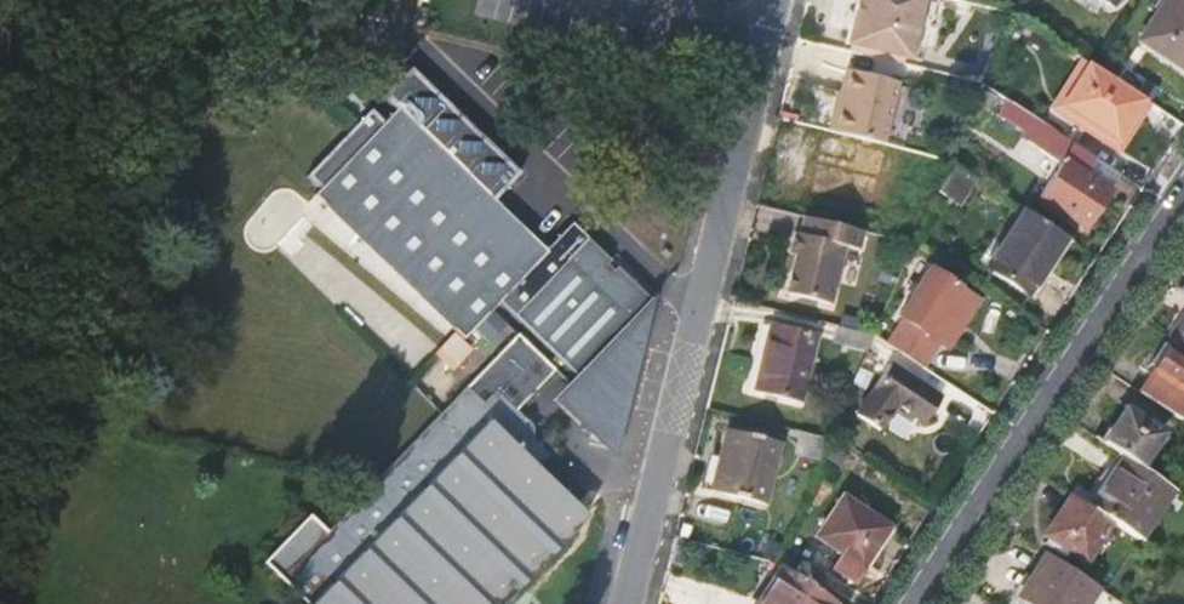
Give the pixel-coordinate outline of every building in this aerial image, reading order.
[(906,48),(913,43),(916,32),(912,24),(918,0),(857,0),(848,37),(905,52),(906,48)] [(1183,64),(1183,0),(1168,0),(1144,37),(1183,64)] [(1096,65),(1084,57),(1072,76),(1078,80),(1064,102),(1058,98),(1043,121),(1044,122),(1074,141),(1089,118),(1124,141),(1150,100),(1141,94),(1096,65)] [(475,71),(497,93),(510,80),(488,58),(475,71)] [(318,182),(310,190),(316,196),(333,213),(449,328),(455,334),(489,301),(566,376),(565,378),(613,426),(632,349),(640,314),(634,308),(641,301),(607,267),(603,271),(597,265),(601,261),(563,223),(538,250),(485,200),(512,173),(404,66),(377,94),(391,108),(379,120),(366,107),(304,169),(318,182)] [(847,96),(839,131),(885,143),(900,81),(849,68),(843,95),(847,96)] [(840,94),(831,129),(839,131),(847,96),(843,95),(840,94)] [(1088,227),(1112,189),(1090,175),(1100,158),(1074,141),(1044,122),(1030,142),(1060,163),(1039,195),(1088,227)] [(1112,189),(1123,172),(1100,158),(1090,175),(1112,189)] [(963,201),(977,177),(957,163),(942,188),(963,201)] [(804,194),(819,197),(824,166),(808,164),(804,194)] [(987,266),(1030,293),(1067,234),(1024,206),(987,266)] [(865,229),(807,214),(802,232),(796,230),(791,251),(797,252),(787,291),(832,302),(847,244),(861,248),(865,229)] [(1038,298),(1075,240),(1067,234),(1030,293),(1038,298)] [(905,317),(889,342),(924,365),(940,339),(951,345),(980,298),(932,267),(902,314),(905,317)] [(1167,336),(1183,347),(1183,310),(1167,336)] [(758,386),(802,395),(817,335),(773,324),(758,386)] [(835,342),(868,351),(875,334),(874,333),(839,324),(835,342)] [(290,603),(494,603),(574,522),(524,472),(537,458),(523,444),(522,428),(507,412),(544,372),(507,336),(438,406),(362,484),(314,534),(298,519),(252,566),(290,603)] [(1146,371),(1152,375),(1171,346),(1164,342),(1146,371)] [(1171,346),(1152,375),(1141,393),(1178,417),(1183,407),(1183,354),(1171,346)] [(925,421),(942,394),(892,360),(858,412),(882,427),(897,403),(925,421)] [(613,426),(565,378),(542,401),(605,463),(613,426)] [(887,425),(913,438),(922,420),(896,407),(887,425)] [(1122,408),(1101,440),(1125,455),(1138,464),(1158,431),(1122,408)] [(717,488),(771,502),(786,440),(732,427),(717,488)] [(1138,537),(1172,486),(1138,464),(1125,455),(1091,506),(1112,520),(1138,537)] [(1086,560),(1112,520),(1091,506),(1071,493),(1045,533),(1086,560)] [(838,565),(857,577),(890,524),(843,494),(818,533),(846,552),(838,565)] [(1095,585),(1044,552),(1016,593),(1031,603),(1082,603),(1095,585)] [(837,599),(783,563),(758,603),(834,603),(837,599)]
